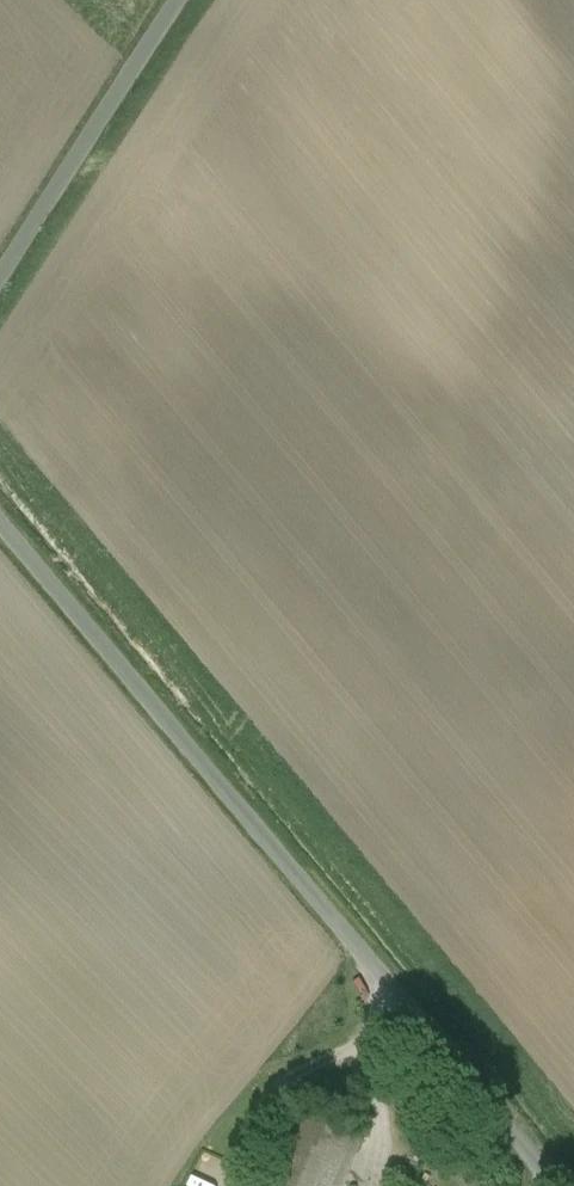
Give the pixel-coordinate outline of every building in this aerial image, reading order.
[(294,1110),(263,1185),(340,1185),(360,1136),(294,1110)]
